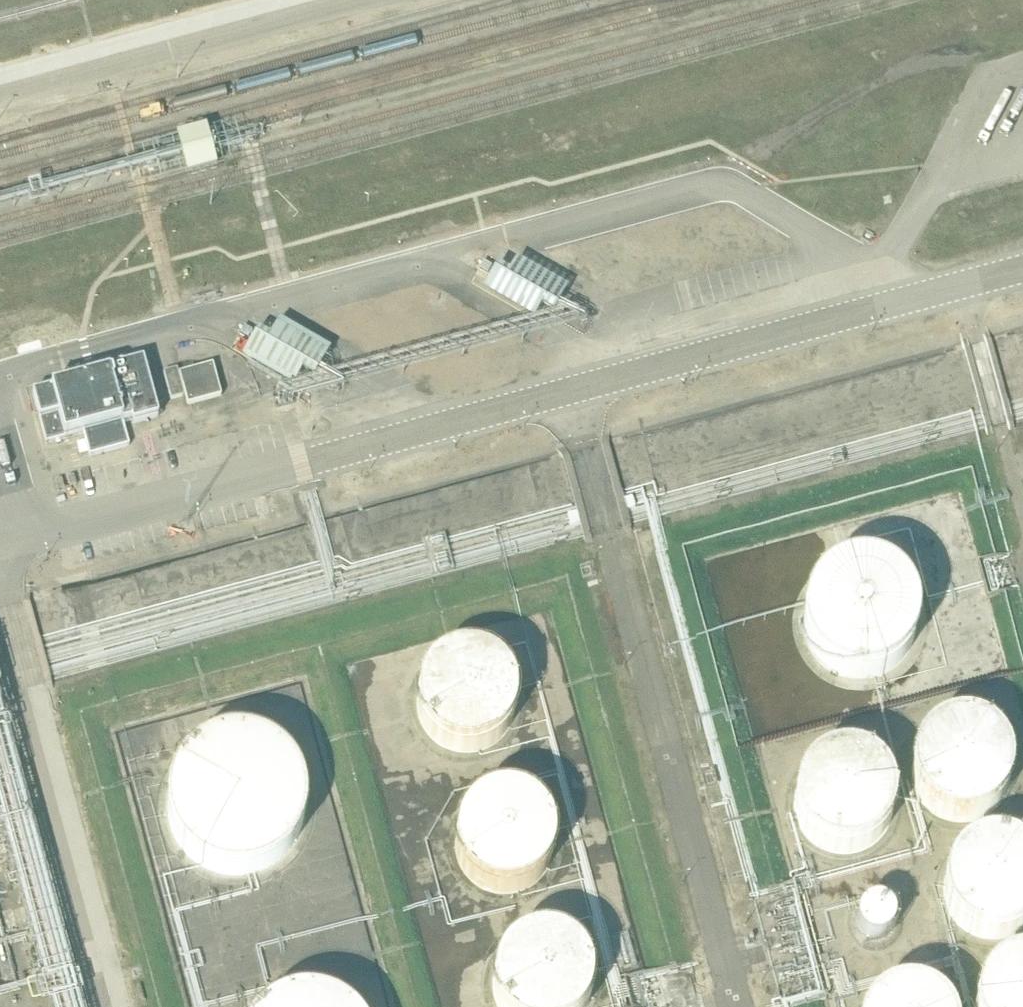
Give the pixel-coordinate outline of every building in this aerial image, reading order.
[(492,247),(478,268),(490,275),(503,254),(492,247)] [(568,294),(519,266),(510,283),(498,277),(487,296),(536,324),(546,308),(557,315),(568,294)] [(330,354),(279,326),(269,344),(258,338),(242,366),(293,394),(302,378),(313,384),(330,354)] [(142,351),(146,365),(157,362),(153,348),(142,351)] [(133,424),(157,417),(142,361),(117,368),(118,372),(33,394),(45,442),(83,432),(89,456),(128,445),(122,422),(132,420),(133,424)] [(220,396),(212,365),(179,374),(177,368),(163,372),(170,399),(184,395),(186,405),(220,396)] [(868,679),(882,675),(895,667),(906,656),(914,642),(917,626),(915,610),(910,595),(900,583),(889,574),(876,569),(862,567),(847,568),(834,573),(822,581),(813,592),(807,605),(804,619),(805,633),(809,647),(817,659),(827,669),(840,675),(854,679),(868,679)] [(418,703),(420,718),(425,730),(434,741),(445,749),(458,753),(472,754),(486,751),(498,744),(508,735),(515,722),(518,708),(516,693),(511,680),(502,668),(490,660),(476,656),(462,655),(448,659),(436,666),(427,677),(421,690),(418,703)] [(916,788),(922,801),(930,812),(942,820),(956,825),(970,825),(984,822),(996,815),(1006,804),(1012,792),(1015,778),(1013,763),(1008,750),(999,739),(987,731),(973,727),(959,726),(945,730),(933,737),(924,747),(917,760),(915,774),(916,788)] [(307,827),(309,813),(307,798),(303,785),(297,774),(289,763),(277,754),(265,747),(255,744),(246,742),(239,742),(227,742),(213,746),(201,752),(192,758),(188,762),(180,771),(176,777),(172,785),(168,798),(167,811),(168,826),(171,838),(177,850),(187,862),(198,872),(209,878),(221,882),(230,883),(236,884),(249,883),(263,879),(274,874),(283,867),(287,864),(296,853),(303,842),(307,827)] [(819,850),(832,855),(847,856),(861,852),(874,845),(884,835),(890,822),(893,807),(892,793),(886,779),(877,768),(865,760),(851,755),(836,755),(822,759),(810,767),(800,777),(794,790),(792,804),(793,818),(799,831),(807,842),(819,850)] [(456,835),(455,848),(458,862),(465,874),(475,884),(487,891),(501,894),(515,893),(528,888),(539,879),(548,867),(553,854),(553,839),(550,825),(542,813),(531,803),(519,797),(505,795),(492,797),(479,802),(468,811),(460,822),(456,835)] [(956,919),(966,929),(979,935),(994,937),(1008,935),(1021,929),(1022,928),(1022,850),(1017,846),(1004,841),(990,840),(978,843),(966,849),(956,858),(950,869),(946,882),(946,895),(949,907),(956,919)] [(883,944),(891,938),(895,931),(896,923),(893,915),(887,909),(879,907),(871,907),(864,911),(859,918),(858,925),(860,934),(866,941),(874,945),(883,944)] [(497,1003),(499,1006),(585,1006),(587,1005),(590,992),(591,979),(587,966),(580,955),(571,945),(559,939),(545,936),(531,937),(518,942),(507,951),(499,962),(494,975),(493,989),(497,1003)] [(1013,964),(1001,969),(991,977),(982,988),(977,1002),(977,1006),(1022,1006),(1022,963),(1013,964)] [(941,1005),(929,997),(916,992),(902,991),(888,995),(876,1002),(870,1006),(942,1006),(941,1005)]
